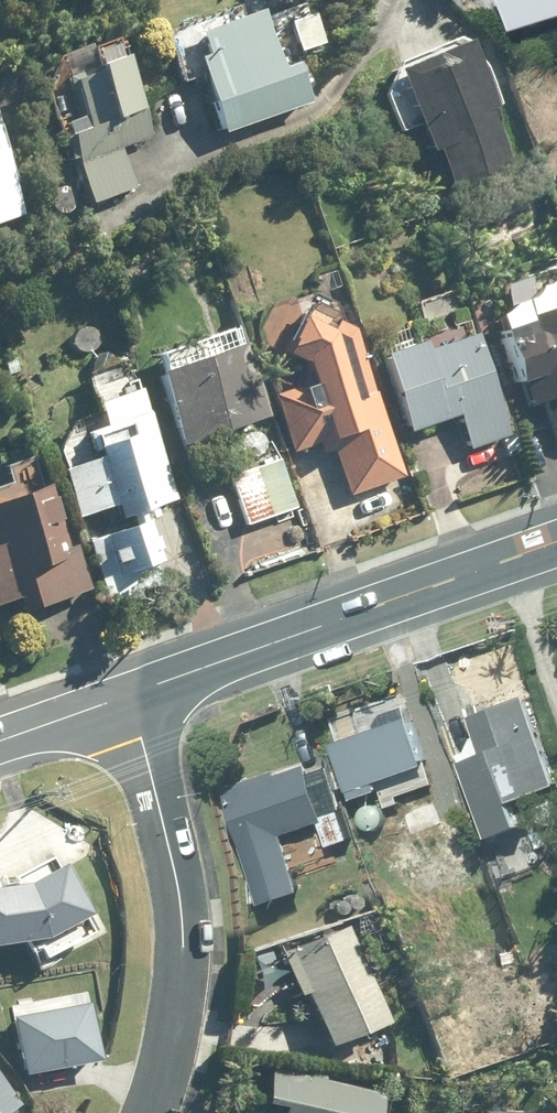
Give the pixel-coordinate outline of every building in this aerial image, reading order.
[(536,22),(554,16),(555,20),(556,19),(556,0),(528,0),(536,22)] [(222,99),(215,102),(226,132),(311,101),(298,64),(281,70),(272,46),(269,47),(264,34),(206,55),(222,99)] [(400,68),(422,123),(419,124),(430,151),(438,148),(455,190),(513,166),(489,108),(499,104),(472,39),(400,68)] [(81,117),(66,121),(71,137),(63,139),(70,159),(78,156),(91,200),(134,187),(121,146),(153,136),(129,57),(121,59),(118,51),(98,56),(101,64),(68,75),(81,117)] [(10,205),(2,180),(0,177),(0,176),(0,208),(10,205)] [(312,383),(277,395),(295,450),(321,442),(324,452),(339,447),(353,491),(405,475),(377,391),(374,392),(358,344),(353,329),(335,320),(337,317),(332,315),(334,312),(315,302),(313,306),(307,302),(282,352),(306,362),(312,383)] [(532,314),(534,321),(507,329),(523,381),(526,380),(533,403),(549,399),(556,425),(556,306),(532,314)] [(414,338),(388,346),(413,428),(462,413),(472,446),(510,435),(479,334),(431,349),(428,340),(416,344),(414,338)] [(163,372),(184,442),(268,416),(247,347),(163,372)] [(177,497),(149,410),(87,429),(97,460),(65,470),(80,517),(84,515),(110,600),(153,587),(146,564),(162,559),(158,547),(161,547),(157,536),(155,537),(150,519),(147,520),(143,508),(177,497)] [(516,436),(504,439),(509,456),(521,452),(516,436)] [(0,486),(0,604),(22,598),(25,609),(90,589),(77,545),(69,547),(51,484),(45,486),(35,455),(10,462),(15,481),(0,486)] [(297,507),(281,460),(234,476),(250,523),(297,507)] [(484,717),(481,718),(496,754),(473,763),(504,836),(535,824),(526,802),(556,789),(556,759),(531,696),(525,698),(520,688),(479,705),(484,717)] [(419,715),(342,743),(363,801),(390,790),(387,783),(437,764),(419,715)] [(226,790),(272,903),(309,888),(289,838),(324,823),(334,848),(356,839),(346,811),(348,810),(331,766),(314,773),(311,765),(298,769),(296,763),(226,790)] [(434,803),(405,816),(415,838),(444,826),(434,803)] [(462,827),(468,843),(477,839),(470,824),(462,827)] [(0,887),(0,944),(52,936),(92,914),(65,863),(30,883),(0,887)] [(390,1019),(348,927),(285,956),(303,995),(309,992),(333,1045),(390,1019)] [(407,1070),(428,1071),(428,1060),(408,1058),(407,1070)] [(267,1100),(284,1104),(282,1112),(378,1112),(383,1093),(322,1079),(322,1075),(309,1073),(308,1077),(275,1069),(267,1100)] [(20,1103),(0,1075),(0,1112),(6,1112),(20,1103)]
